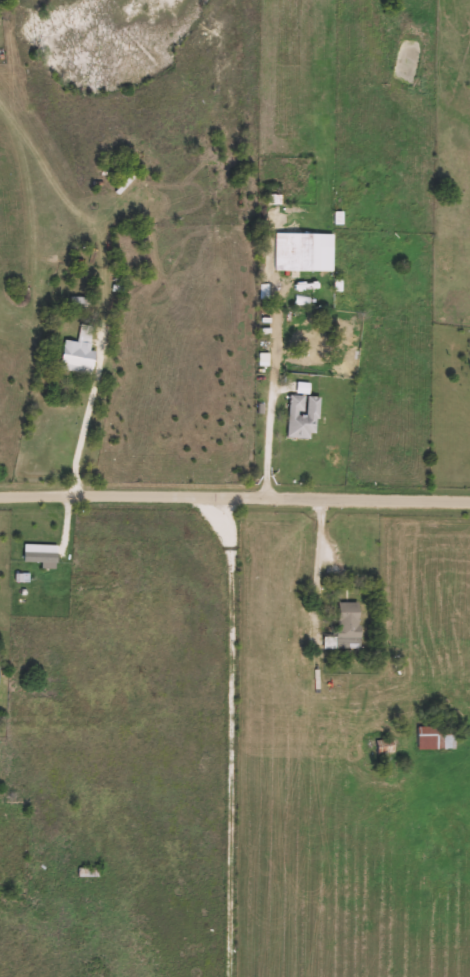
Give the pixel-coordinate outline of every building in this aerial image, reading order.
[(334,233),(334,271),(275,271),(275,233),(334,233)] [(62,370),(67,340),(80,342),(82,324),(98,326),(91,374),(62,370)] [(289,437),(291,395),(320,396),(318,438),(289,437)] [(59,545),(59,568),(42,568),(42,562),(25,562),(25,545),(59,545)] [(339,602),(362,602),(362,648),(325,648),(325,636),(339,636),(339,602)] [(419,749),(419,726),(456,726),(456,749),(419,749)]
